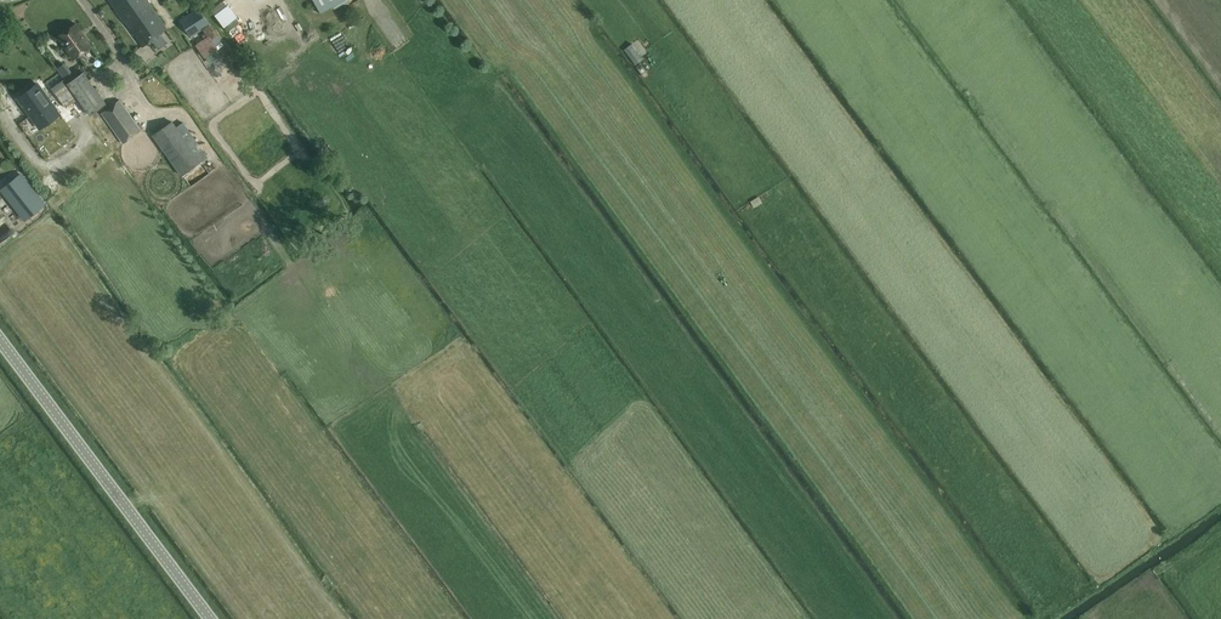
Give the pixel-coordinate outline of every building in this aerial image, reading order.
[(142,47),(168,29),(148,0),(109,0),(142,47)] [(320,13),(343,0),(313,0),(320,13)] [(218,35),(194,2),(187,7),(191,12),(178,20),(192,38),(203,30),(207,36),(195,45),(205,58),(219,48),(212,39),(218,35)] [(76,24),(58,35),(75,59),(92,46),(76,24)] [(106,103),(83,71),(66,83),(90,115),(106,103)] [(29,93),(20,99),(21,101),(23,104),(21,105),(25,110),(29,115),(31,114),(33,117),(35,120),(44,114),(53,107),(53,108),(56,105),(58,104),(55,100),(52,95),(47,99),(42,93),(38,86),(29,93)] [(101,113),(123,143),(142,130),(120,100),(101,113)] [(152,135),(181,176),(208,157),(183,121),(176,126),(172,121),(152,135)] [(12,165),(2,172),(8,179),(17,171),(12,165)] [(11,181),(1,189),(12,204),(24,218),(34,210),(45,202),(33,187),(21,173),(11,181)] [(0,196),(0,215),(9,208),(1,196),(0,196)]
